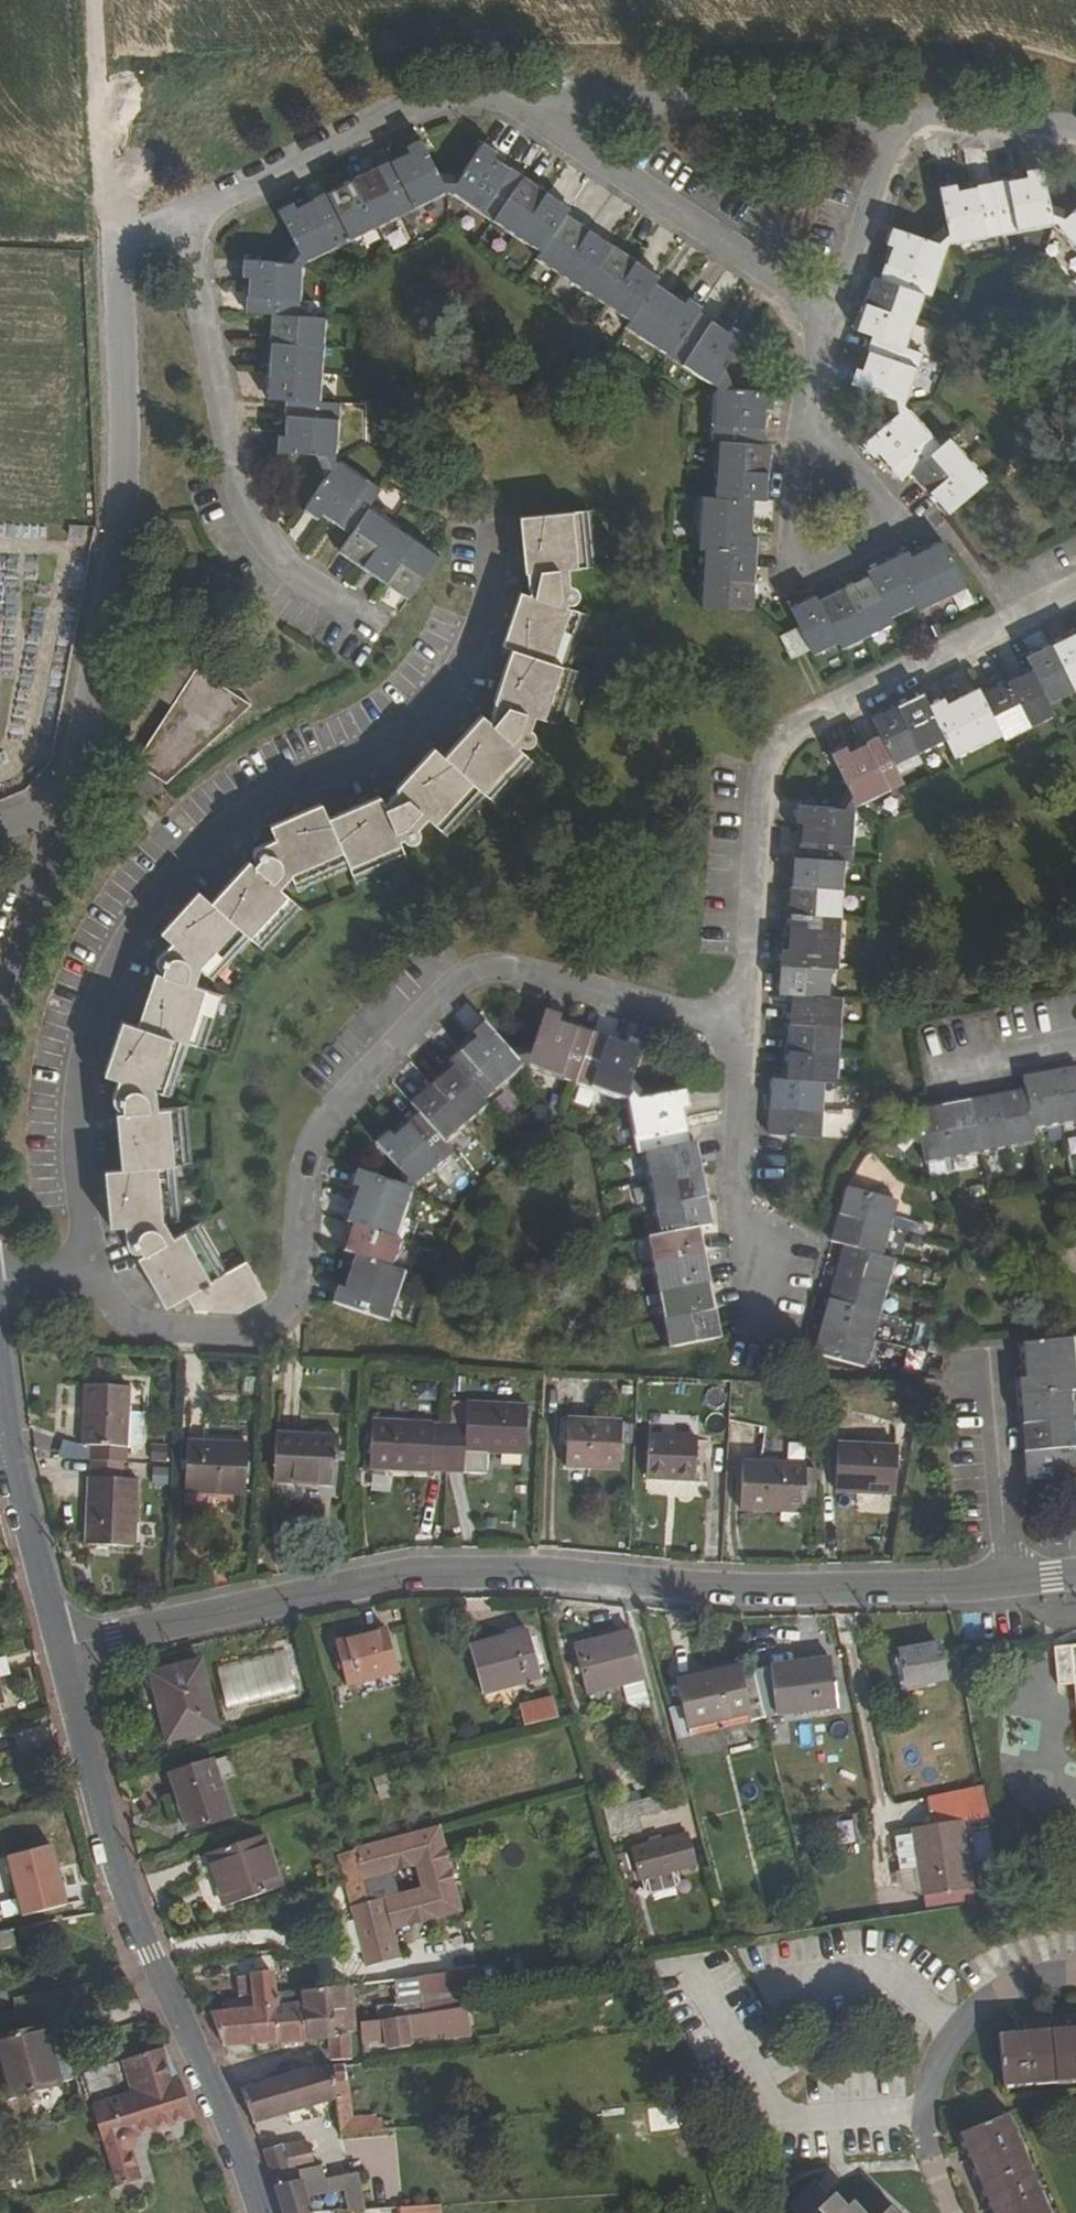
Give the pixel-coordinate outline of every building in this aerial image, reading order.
[(701,606),(753,610),(758,536),(752,535),(754,501),(766,501),(770,445),(763,445),(766,410),(772,410),(772,393),(737,391),(725,368),(744,338),(733,329),(729,335),(697,314),(701,308),(689,299),(684,305),(655,284),(658,278),(565,215),(569,209),(494,158),(496,154),(483,144),(465,171),(435,169),(421,141),(406,148),(409,153),(296,210),(292,204),(278,212),(293,241),(278,264),(244,262),(243,278),(250,279),(247,314),(273,316),(266,400),(286,402),(284,437),(278,436),(278,454),(314,457),(324,482),(305,509),(319,519),(322,514),(352,534),(340,553),(410,599),(438,556),(369,510),(381,491),(336,462),(340,405),(319,403),(325,319),(300,317),(305,265),(449,193),(540,254),(536,259),(630,322),(626,329),(715,389),(712,442),(717,442),(714,498),(702,498),(698,549),(705,550),(701,606)] [(892,228),(885,247),(892,250),(881,280),(875,278),(857,332),(873,338),(862,370),(856,369),(850,386),(881,397),(887,422),(860,446),(872,459),(878,454),(902,481),(910,474),(947,517),(987,482),(949,439),(941,446),(905,406),(922,356),(906,350),(924,296),(932,297),(949,247),(1055,227),(1075,251),(1075,209),(1072,213),(1050,205),(1043,168),(1025,172),(1026,176),(957,190),(955,184),(939,187),(945,220),(922,239),(892,228)] [(569,212),(579,219),(587,207),(620,229),(633,210),(589,181),(569,212)] [(586,541),(584,511),(519,518),(525,573),(533,574),(534,585),(529,596),(520,594),(500,647),(513,650),(493,703),(501,706),(499,713),(489,722),(482,717),(444,758),(435,748),(396,790),(402,795),(396,800),(384,806),(380,797),(329,820),(322,803),(269,828),(275,840),(257,849),(253,858),(256,863),(253,867),(248,863),(212,904),(199,892),(161,935),(171,945),(157,962),(159,968),(163,973),(161,977),(156,975),(138,1027),(122,1023),(106,1077),(119,1082),(114,1100),(115,1107),(124,1111),(124,1115),(117,1115),(123,1170),(104,1172),(111,1229),(125,1228),(128,1247),(131,1252),(136,1255),(141,1253),(144,1258),(138,1260),(166,1310),(188,1297),(195,1312),(241,1314),(268,1299),(248,1262),(220,1278),(205,1250),(209,1248),(197,1227),(175,1240),(167,1224),(178,1222),(173,1166),(185,1165),(183,1134),(187,1134),(184,1109),(158,1112),(157,1093),(167,1097),(185,1044),(198,1048),(207,1019),(212,1020),(219,996),(196,988),(201,970),(211,980),(250,937),(259,947),(279,924),(282,927),(300,908),(280,890),(292,878),(296,889),(348,865),(356,883),(406,860),(399,843),(402,841),(407,844),(413,844),(418,841),(419,835),(417,829),(428,819),(446,835),(463,817),(461,815),(482,793),(494,804),(533,762),(518,748),(519,746),(525,749),(531,747),(535,742),(535,736),(530,730),(536,717),(557,725),(566,700),(561,698),(570,670),(567,669),(585,616),(567,610),(568,606),(574,606),(578,603),(580,597),(578,590),(570,586),(569,569),(593,568),(591,541),(586,541)] [(816,597),(801,605),(790,610),(813,657),(838,644),(842,650),(894,626),(890,620),(915,608),(918,614),(967,591),(942,543),(912,558),(909,553),(867,574),(870,578),(818,603),(816,597)] [(793,1138),(821,1139),(824,1083),(837,1083),(842,999),(829,998),(831,969),(837,969),(843,862),(853,861),(856,808),(904,784),(895,764),(945,741),(953,758),(1001,735),(1004,741),(1054,715),(1049,703),(1075,690),(1075,633),(1026,658),(1032,669),(981,694),(978,689),(946,704),(943,699),(928,707),(921,693),(872,718),(882,737),(849,752),(846,747),(831,754),(846,787),(829,810),(797,807),(796,824),(802,825),(799,859),(793,859),(786,951),(781,951),(777,995),(790,996),(785,1080),(770,1080),(767,1136),(793,1138)] [(252,705),(222,686),(197,670),(203,660),(168,638),(154,694),(173,707),(136,764),(167,784),(252,705)] [(197,670),(222,686),(229,676),(203,660),(197,670)] [(335,1306),(391,1324),(406,1274),(393,1270),(402,1243),(398,1242),(413,1193),(455,1155),(446,1145),(489,1107),(486,1104),(525,1068),(629,1103),(639,1156),(646,1155),(662,1237),(650,1239),(671,1349),(722,1339),(702,1229),(714,1227),(697,1145),(690,1146),(684,1112),(689,1111),(686,1094),(653,1100),(635,1079),(646,1048),(629,1042),(628,1046),(561,1025),(562,1019),(545,1014),(534,1046),(509,1051),(487,1025),(473,1037),(477,1041),(450,1065),(454,1069),(412,1105),(421,1116),(394,1140),(390,1135),(377,1147),(399,1172),(393,1185),(358,1174),(354,1190),(359,1191),(348,1226),(354,1227),(345,1255),(358,1259),(347,1293),(340,1291),(335,1306)] [(916,1113),(925,1165),(1035,1144),(1033,1131),(1075,1122),(1075,1069),(1022,1078),(1025,1092),(916,1113)] [(852,1134),(854,1119),(824,1116),(822,1130),(852,1134)] [(898,1204),(846,1189),(831,1243),(845,1247),(814,1354),(864,1369),(895,1261),(883,1257),(898,1204)] [(1027,1481),(1075,1478),(1075,1444),(1071,1393),(1075,1393),(1075,1373),(1073,1339),(1022,1345),(1025,1381),(1018,1382),(1027,1481)] [(90,1448),(90,1463),(124,1465),(127,1465),(127,1450),(143,1451),(145,1417),(130,1416),(131,1389),(85,1387),(82,1448),(90,1448)] [(450,1427),(448,1475),(464,1475),(465,1454),(525,1456),(528,1408),(468,1405),(466,1428),(450,1427)] [(566,1469),(619,1472),(622,1423),(568,1421),(566,1469)] [(371,1471),(448,1475),(450,1427),(373,1423),(371,1471)] [(274,1483),(336,1486),(338,1438),(277,1436),(274,1483)] [(646,1481),(695,1482),(698,1439),(649,1437),(646,1481)] [(185,1494),(245,1496),(249,1447),(188,1444),(185,1494)] [(836,1494),(895,1496),(896,1448),(838,1446),(836,1494)] [(124,1465),(90,1463),(87,1549),(134,1551),(137,1482),(124,1482),(124,1465)] [(741,1512),(804,1514),(806,1466),(743,1464),(741,1512)] [(348,1689),(397,1678),(385,1633),(337,1645),(348,1689)] [(587,1696),(646,1682),(633,1633),(574,1649),(587,1696)] [(484,1697),(541,1682),(529,1635),(471,1650),(484,1697)] [(907,1689),(946,1682),(940,1647),(902,1654),(907,1689)] [(287,1652),(217,1670),(230,1715),(299,1697),(287,1652)] [(754,1674),(766,1721),(780,1718),(837,1710),(832,1662),(779,1669),(754,1674)] [(168,1746),(219,1733),(201,1665),(151,1678),(168,1746)] [(752,1725),(766,1721),(754,1674),(740,1677),(738,1670),(678,1684),(689,1731),(750,1717),(752,1725)] [(545,1706),(550,1724),(561,1721),(556,1703),(545,1706)] [(528,1730),(550,1724),(545,1706),(523,1713),(528,1730)] [(691,1739),(752,1725),(750,1717),(689,1731),(691,1739)] [(188,1836),(232,1821),(214,1765),(170,1779),(188,1836)] [(992,1818),(986,1787),(930,1800),(935,1829),(914,1832),(924,1898),(974,1889),(963,1824),(992,1818)] [(605,1814),(612,1840),(644,1832),(641,1820),(672,1812),(669,1798),(605,1814)] [(9,1885),(47,1875),(40,1850),(51,1847),(45,1827),(0,1841),(0,1854),(9,1885)] [(642,1882),(696,1869),(688,1837),(635,1850),(642,1882)] [(226,1911),(283,1891),(267,1839),(208,1858),(226,1911)] [(357,1856),(370,1907),(387,1903),(380,1873),(392,1868),(387,1847),(357,1856)] [(369,1972),(403,1965),(387,1903),(370,1907),(357,1856),(340,1861),(369,1972)] [(46,1934),(44,1923),(17,1928),(19,1937),(46,1934)] [(10,1929),(0,1931),(0,1946),(12,1944),(10,1929)] [(477,1960),(417,1970),(423,2004),(483,1993),(477,1960)] [(254,2011),(257,2048),(281,2046),(278,2008),(276,1977),(238,1980),(240,2002),(253,2000),(254,2011)] [(349,2037),(346,1989),(304,1994),(305,2006),(308,2044),(330,2042),(332,2063),(354,2062),(352,2037),(349,2037)] [(227,2002),(227,2013),(254,2011),(253,2000),(240,2002),(227,2002)] [(424,2019),(422,2004),(405,2006),(408,2021),(409,2021),(424,2019)] [(308,2044),(305,2006),(278,2008),(281,2046),(308,2044)] [(405,2006),(387,2009),(378,2010),(379,2017),(380,2025),(408,2021),(405,2006)] [(212,2017),(226,2051),(257,2048),(254,2011),(227,2013),(211,2015),(212,2017)] [(409,2021),(413,2041),(452,2035),(450,2014),(424,2019),(409,2021)] [(380,2025),(379,2017),(372,2018),(373,2026),(380,2025)] [(363,2028),(364,2035),(366,2046),(387,2043),(388,2052),(413,2049),(413,2041),(409,2021),(408,2021),(380,2025),(373,2026),(363,2028)] [(54,2056),(46,2026),(0,2038),(0,2066),(7,2097),(61,2084),(54,2056)] [(1000,2036),(1004,2091),(1075,2086),(1075,2030),(1000,2036)] [(162,2048),(121,2061),(134,2095),(93,2108),(115,2180),(117,2186),(137,2180),(130,2151),(137,2137),(193,2120),(178,2081),(162,2048)] [(54,2056),(61,2084),(73,2080),(66,2053),(54,2056)] [(359,2096),(356,2069),(347,2070),(349,2083),(351,2098),(359,2096)] [(347,2070),(334,2071),(336,2084),(349,2083),(347,2070)] [(242,2091),(255,2128),(338,2102),(336,2084),(334,2071),(293,2076),(253,2090),(252,2087),(242,2091)] [(336,2084),(338,2102),(342,2139),(385,2134),(384,2123),(377,2123),(377,2120),(354,2122),(351,2098),(349,2083),(336,2084)] [(1011,2118),(960,2139),(991,2212),(1050,2212),(1011,2118)] [(308,2144),(285,2148),(292,2175),(315,2170),(312,2149),(308,2144)] [(304,2183),(307,2193),(329,2188),(327,2182),(324,2168),(315,2170),(292,2175),(285,2148),(264,2155),(275,2191),(304,2183)] [(327,2182),(329,2188),(330,2196),(347,2194),(349,2212),(365,2212),(366,2212),(360,2177),(327,2182)] [(6,2203),(19,2200),(15,2182),(2,2184),(6,2203)] [(282,2212),(314,2212),(307,2193),(304,2183),(275,2191),(282,2212)] [(853,2206),(846,2212),(834,2198),(831,2201),(817,2184),(791,2208),(796,2212),(860,2212),(853,2206)]
